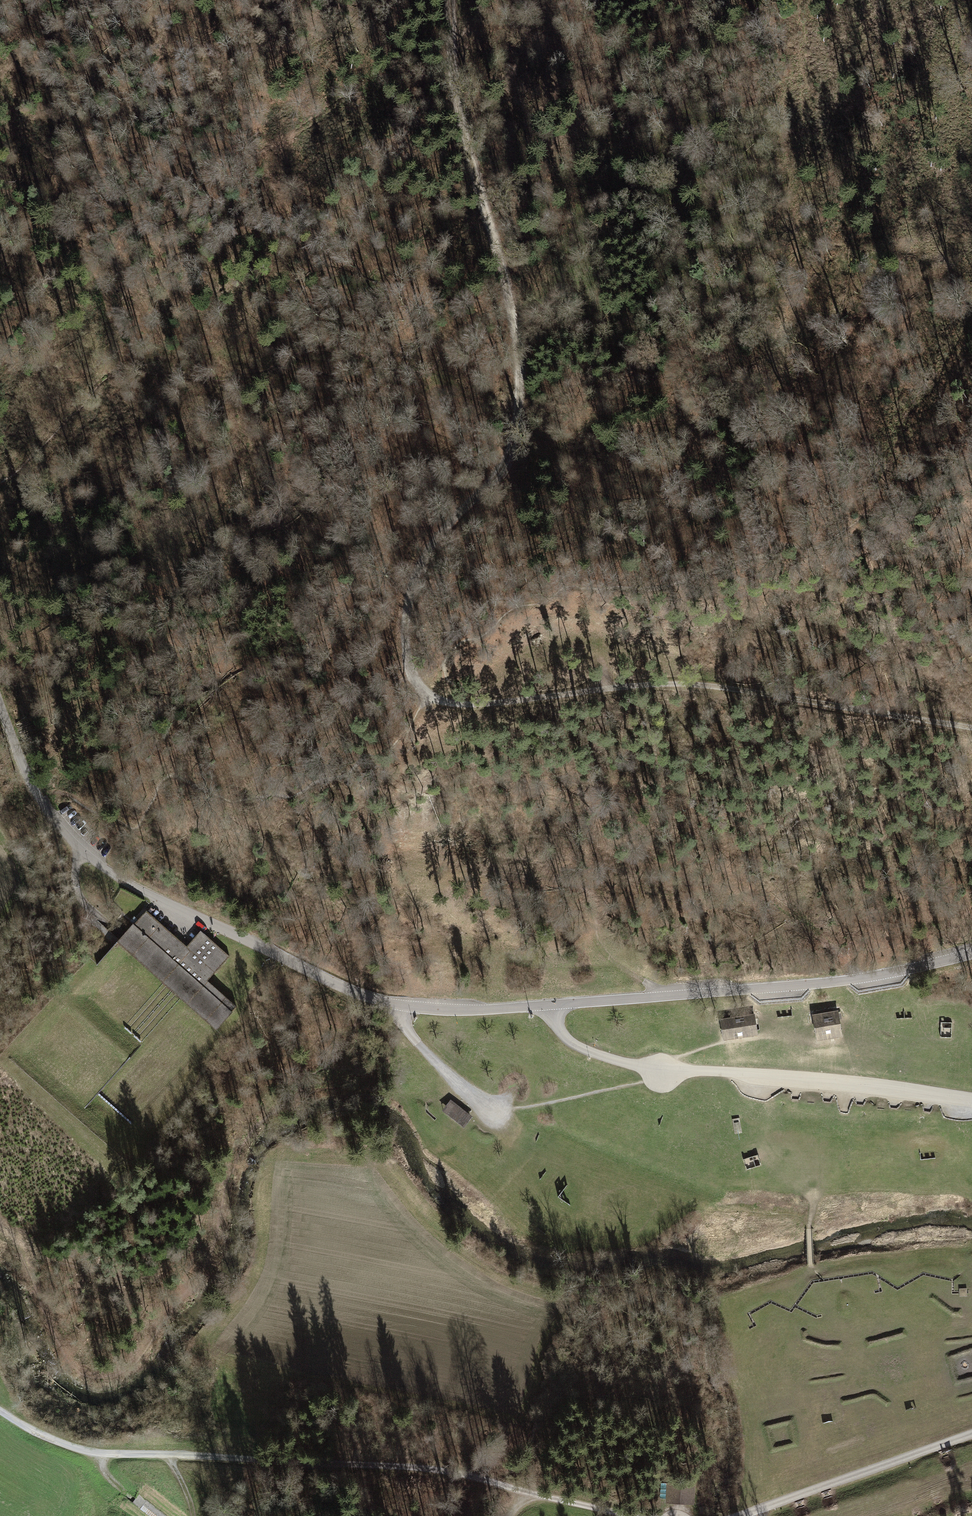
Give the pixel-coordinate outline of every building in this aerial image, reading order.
[(146,910),(142,915),(186,954),(204,934),(200,931),(186,946),(146,910)] [(132,924),(118,940),(122,943),(165,982),(181,996),(183,998),(214,1026),(217,1029),(232,1013),(231,1012),(235,1006),(207,981),(229,956),(204,934),(186,954),(142,915),(133,925),(132,924)] [(837,1011),(813,1015),(817,1040),(842,1036),(837,1011)] [(754,1015),(720,1020),(723,1040),(757,1034),(754,1015)] [(941,1022),(940,1037),(951,1038),(952,1022),(941,1022)] [(450,1099),(441,1111),(464,1128),(473,1117),(450,1099)] [(743,1159),(746,1170),(761,1165),(758,1154),(743,1159)] [(967,1289),(959,1289),(959,1297),(967,1296),(967,1289)] [(693,1485),(668,1483),(667,1499),(692,1500),(693,1485)]
